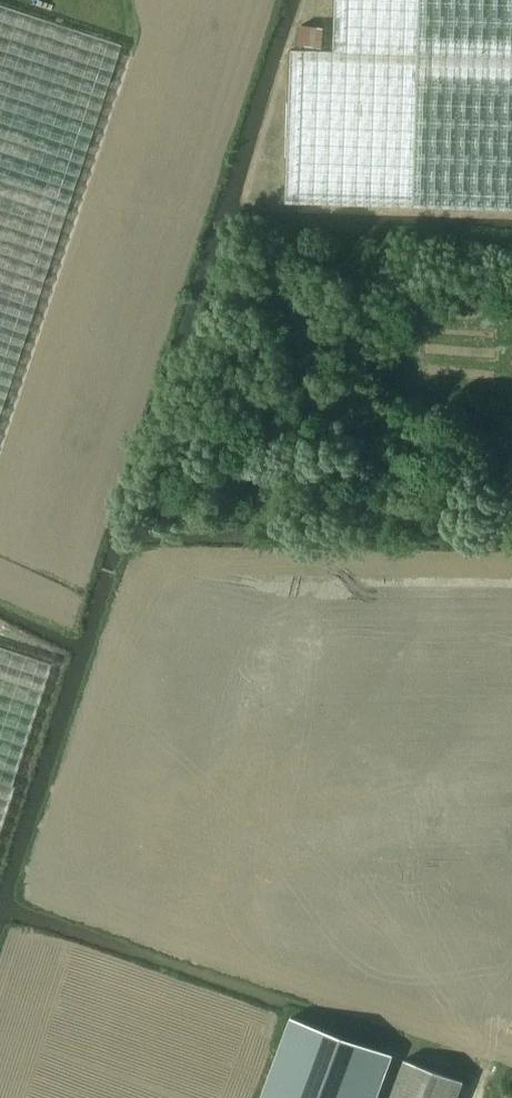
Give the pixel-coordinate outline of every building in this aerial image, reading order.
[(287,201),(331,202),(511,208),(511,0),(331,0),(329,51),(292,50),(287,201)] [(117,41),(0,5),(0,408),(117,41)] [(14,787),(11,786),(52,660),(0,643),(0,831),(14,787)] [(262,1097),(375,1097),(392,1054),(292,1017),(262,1097)] [(464,1079),(405,1058),(390,1097),(457,1097),(464,1079)]
